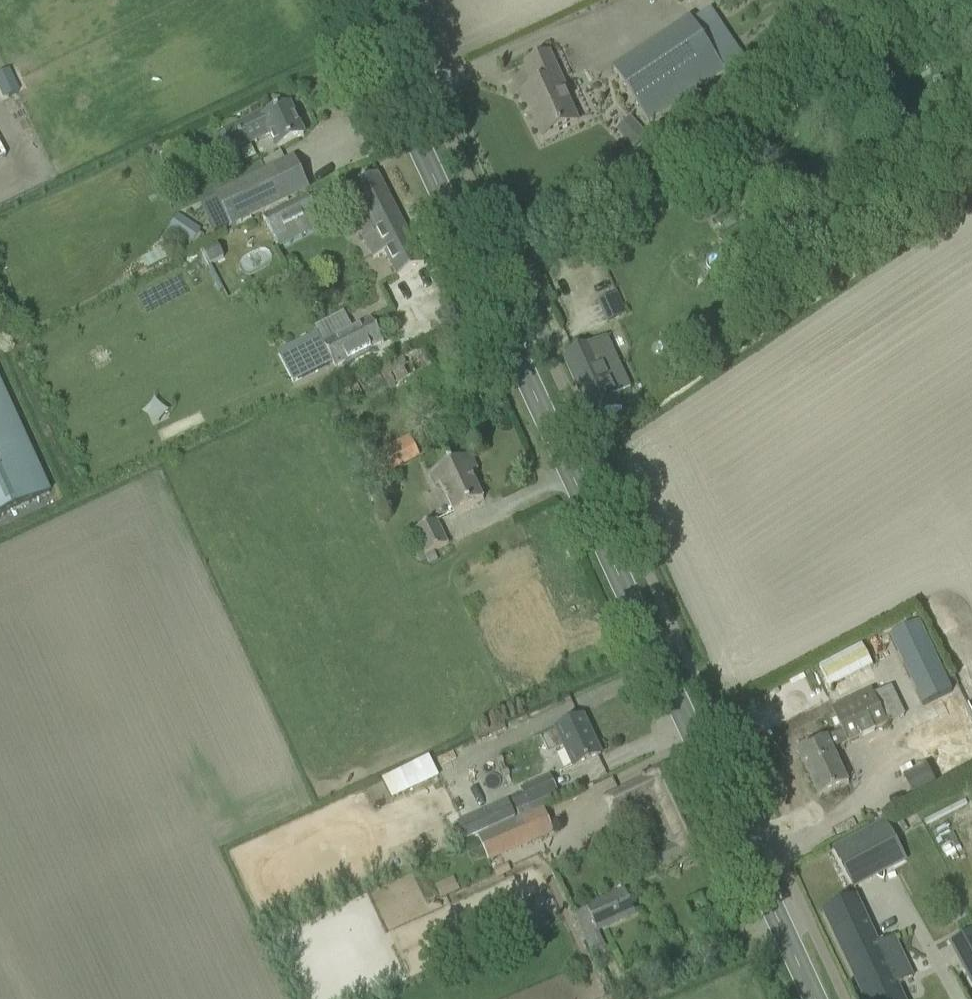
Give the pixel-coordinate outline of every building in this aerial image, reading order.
[(614,72),(648,124),(725,72),(690,20),(614,72)] [(522,95),(543,140),(561,132),(578,124),(563,92),(566,90),(550,55),(525,66),(536,89),(522,95)] [(7,71),(0,74),(0,97),(2,100),(17,93),(7,71)] [(226,134),(234,152),(268,136),(276,151),(286,146),(304,138),(290,108),(265,120),(263,116),(226,134)] [(632,120),(617,133),(633,151),(648,138),(632,120)] [(162,147),(155,150),(158,156),(165,152),(162,147)] [(275,169),(216,196),(230,227),(289,200),(275,169)] [(385,253),(399,281),(427,268),(381,174),(354,188),(367,214),(353,220),(372,259),(385,253)] [(273,236),(316,215),(308,198),(265,219),(273,236)] [(170,230),(192,245),(201,231),(179,216),(170,230)] [(147,268),(166,257),(162,250),(143,261),(147,268)] [(333,363),(336,369),(384,344),(371,319),(323,344),(333,363)] [(318,333),(286,350),(301,379),(333,363),(323,344),(318,333)] [(564,359),(593,424),(620,412),(614,398),(632,390),(608,339),(564,359)] [(386,367),(395,385),(431,367),(423,349),(386,367)] [(49,496),(0,390),(0,518),(49,496)] [(368,458),(379,479),(420,457),(409,436),(368,458)] [(441,485),(454,515),(484,501),(472,475),(478,472),(471,457),(429,476),(434,488),(441,485)] [(415,532),(426,556),(448,546),(437,522),(415,532)] [(877,641),(948,783),(971,771),(971,750),(910,624),(877,641)] [(827,687),(872,670),(863,646),(818,663),(827,687)] [(842,732),(798,753),(819,799),(849,785),(833,751),(888,726),(874,696),(872,692),(832,710),(842,732)] [(564,748),(574,768),(601,756),(583,718),(556,731),(557,732),(541,739),(542,740),(540,741),(541,743),(543,743),(549,755),(564,748)] [(428,756),(380,779),(390,801),(439,778),(428,756)] [(925,761),(901,770),(910,792),(933,783),(925,761)] [(642,778),(601,797),(611,817),(626,810),(625,809),(650,797),(660,819),(671,845),(651,854),(658,870),(681,859),(706,847),(687,806),(667,765),(642,777),(642,778)] [(514,803),(521,819),(532,814),(529,807),(558,794),(550,776),(521,789),(525,798),(514,803)] [(545,811),(480,840),(483,848),(487,856),(490,862),(554,833),(545,811)] [(479,837),(486,834),(477,815),(459,823),(467,843),(479,837)] [(834,851),(846,873),(896,844),(884,823),(834,851)] [(439,912),(465,898),(453,875),(432,886),(439,900),(434,902),(439,912)] [(586,906),(598,933),(636,916),(624,889),(586,906)] [(864,998),(902,998),(897,987),(914,979),(894,937),(879,944),(858,898),(824,914),(864,998)] [(971,984),(971,931),(950,943),(971,984)]
